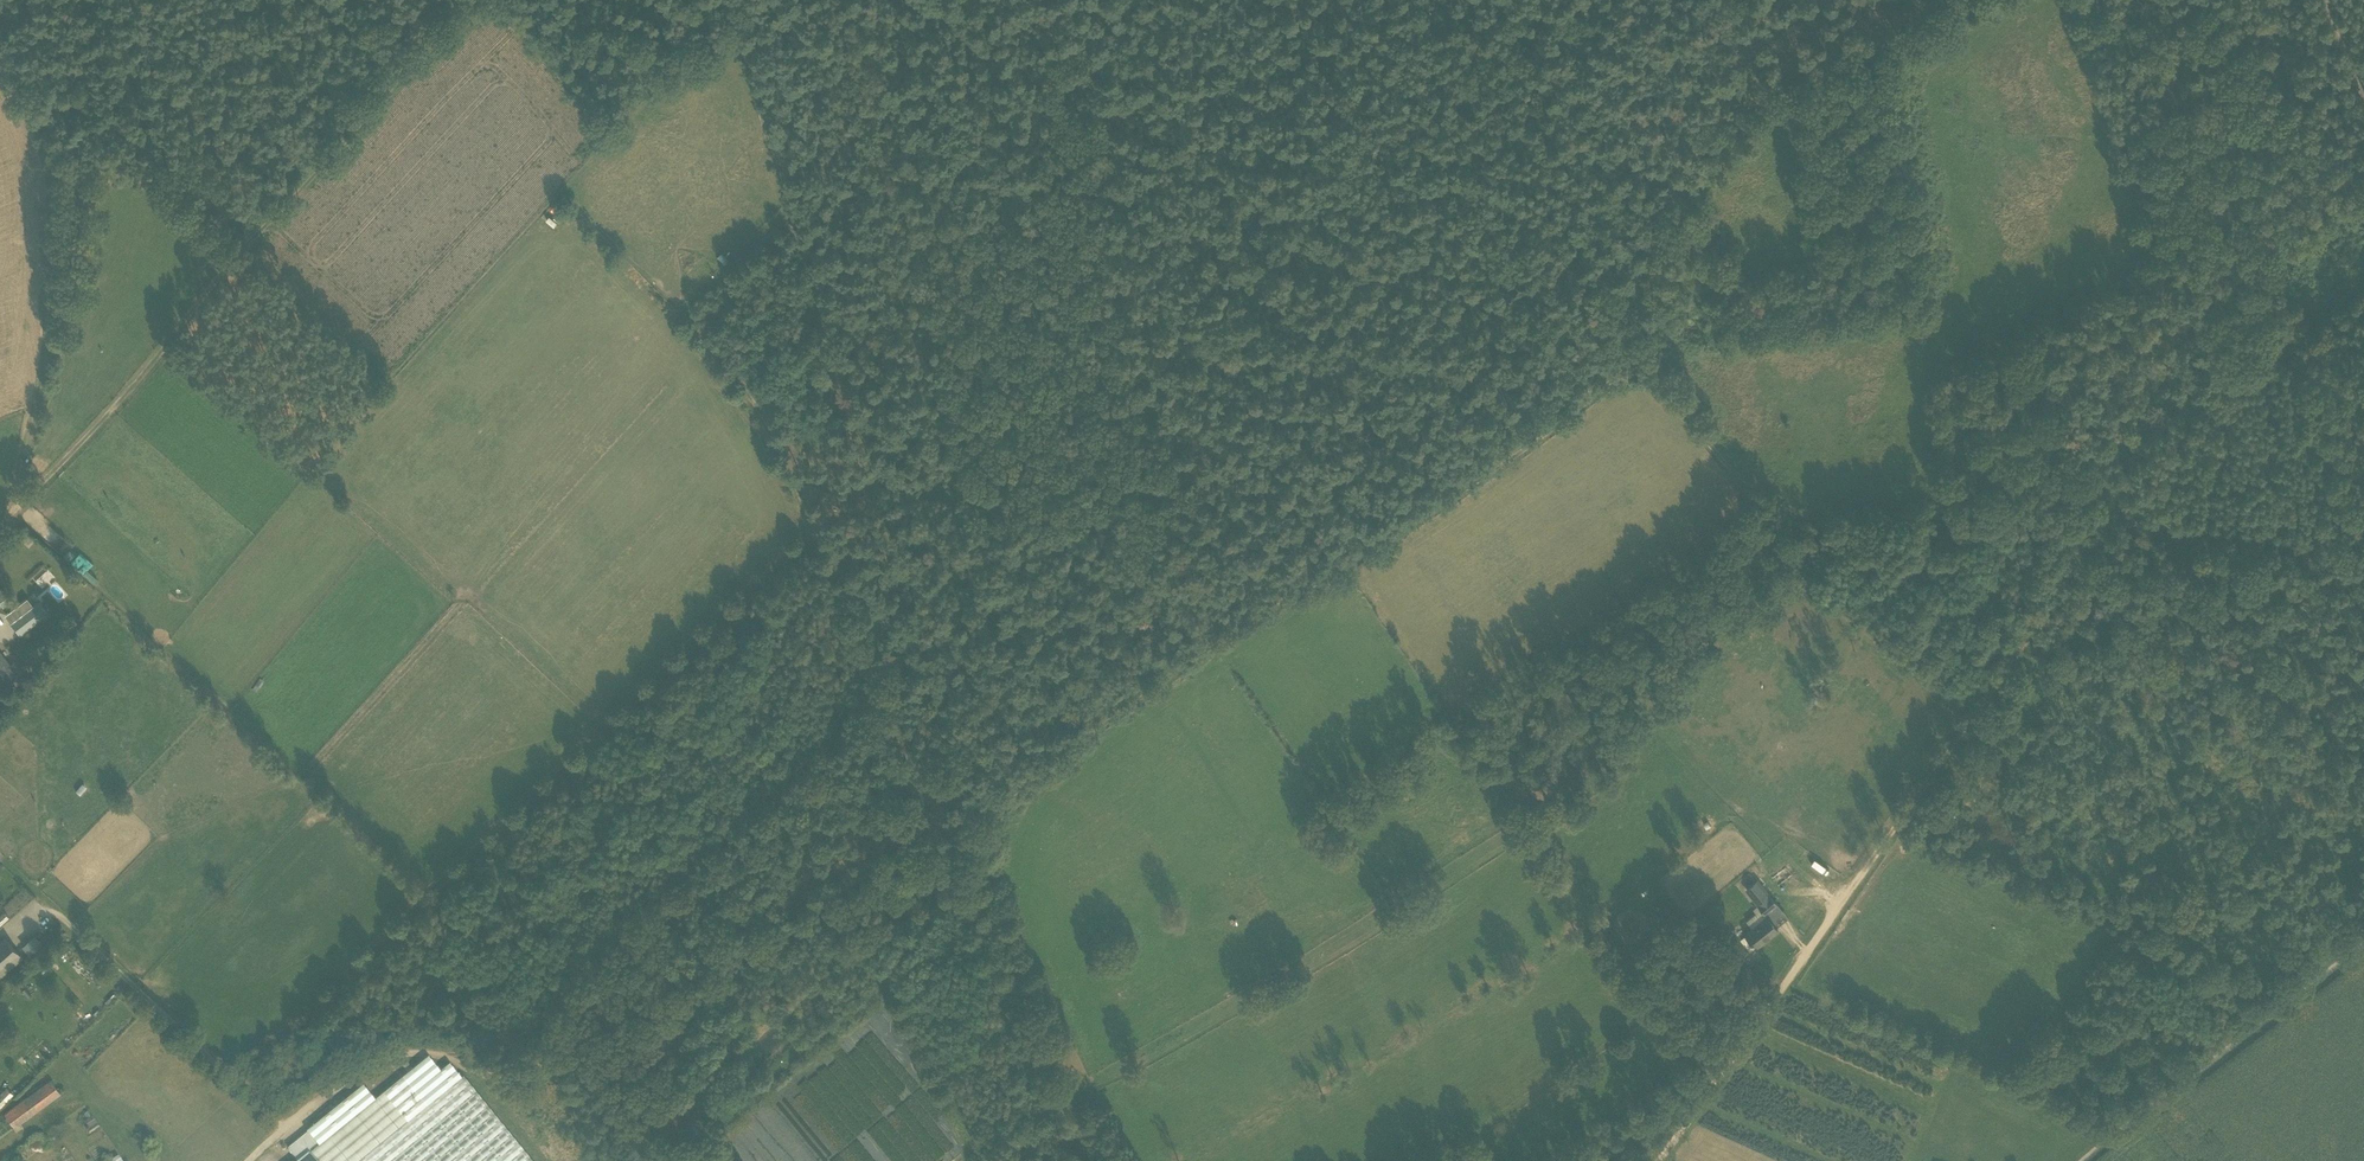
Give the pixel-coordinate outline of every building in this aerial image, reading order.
[(12,600),(2,588),(0,590),(0,604),(3,608),(12,600)] [(10,623),(20,635),(49,613),(40,601),(30,608),(26,602),(11,613),(15,620),(10,623)] [(22,672),(14,661),(10,665),(0,652),(0,673),(2,671),(10,681),(22,672)] [(1758,873),(1754,868),(1749,872),(1753,877),(1758,873)] [(1758,880),(1745,890),(1765,914),(1778,905),(1776,903),(1758,880)] [(1778,905),(1783,911),(1798,899),(1792,891),(1776,903),(1778,905)] [(1767,916),(1745,934),(1756,948),(1778,930),(1767,916)] [(32,934),(19,945),(26,953),(39,941),(32,934)] [(1729,937),(1721,943),(1726,950),(1734,944),(1729,937)] [(20,959),(2,938),(0,940),(0,975),(20,959)] [(313,1156),(317,1160),(469,1160),(506,1131),(465,1080),(463,1082),(451,1067),(441,1075),(430,1060),(376,1104),(364,1089),(289,1151),(297,1160),(305,1160),(311,1156),(311,1157),(313,1156)] [(14,1127),(60,1093),(50,1080),(4,1114),(14,1127)] [(0,1094),(0,1107),(13,1094),(7,1088),(0,1094)] [(98,1125),(93,1117),(88,1120),(84,1122),(89,1130),(98,1125)] [(506,1131),(469,1160),(530,1160),(506,1131)]
